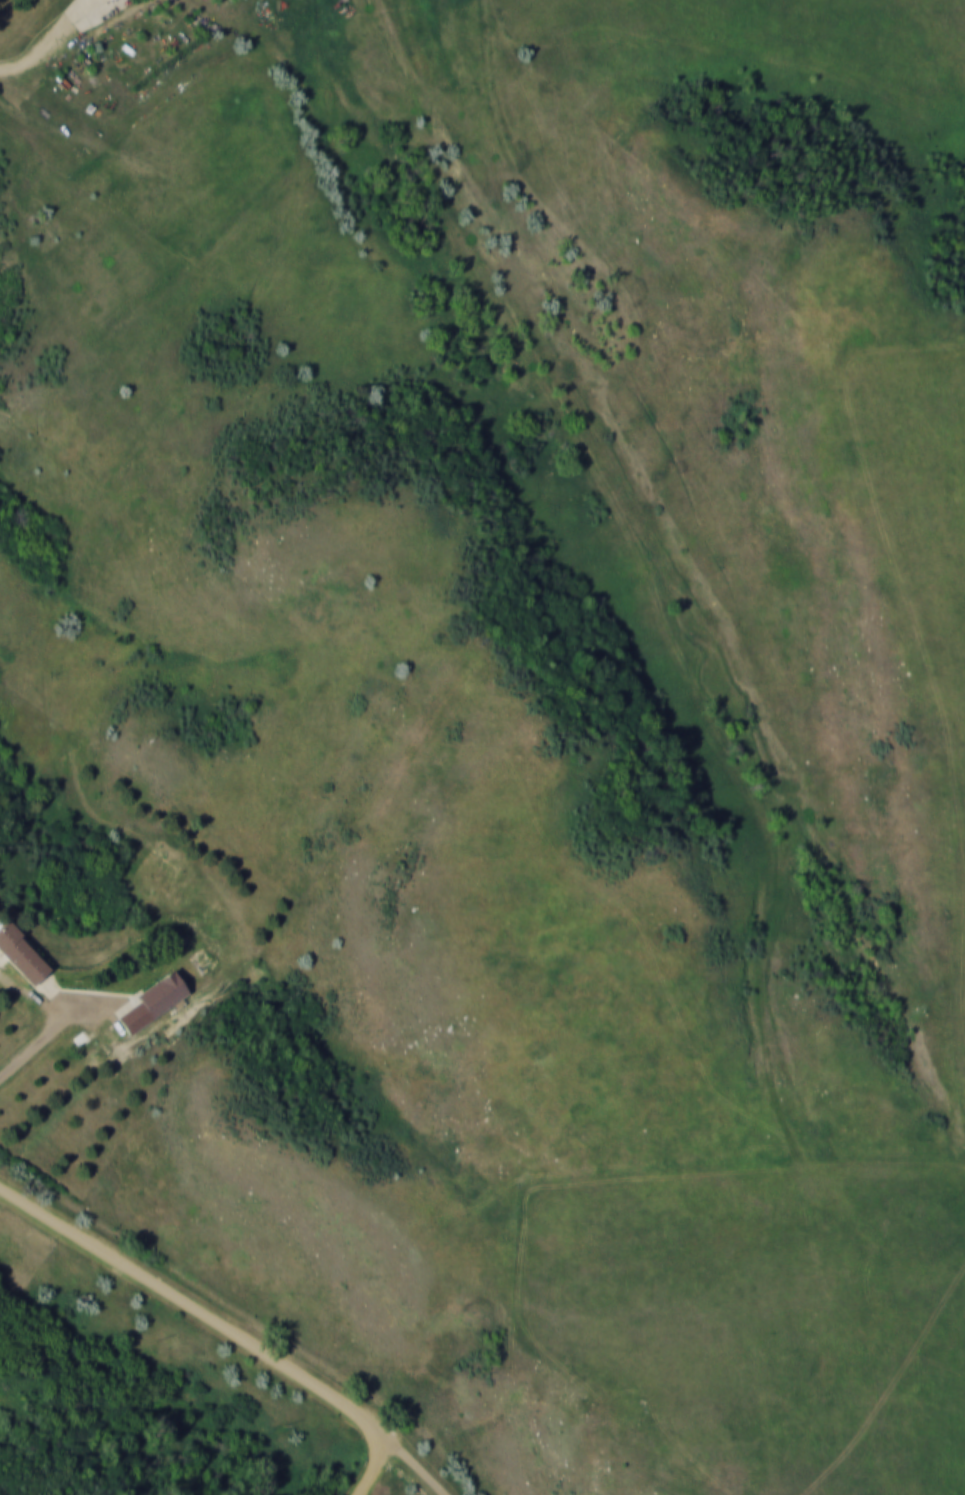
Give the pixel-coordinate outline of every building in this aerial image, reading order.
[(8,921),(0,928),(0,951),(33,986),(52,969),(8,921)] [(137,995),(151,1018),(189,995),(175,971),(137,995)]
